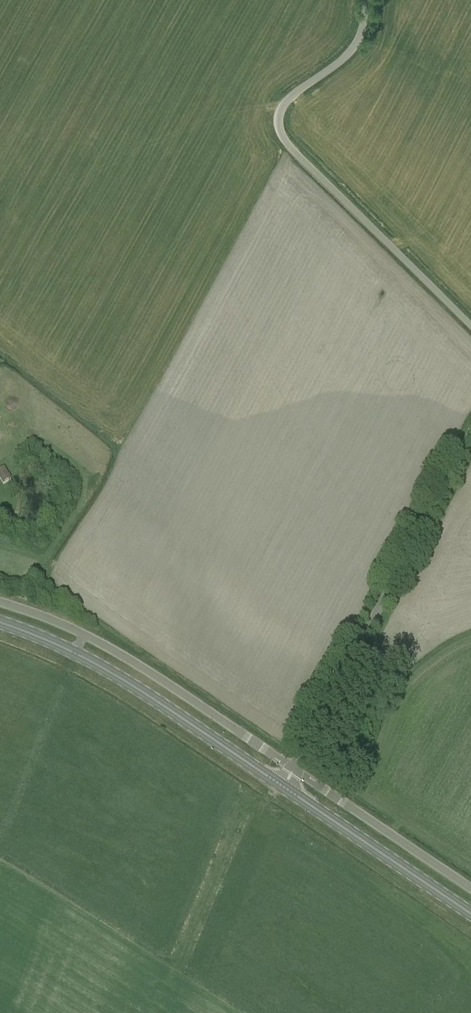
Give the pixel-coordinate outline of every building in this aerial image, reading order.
[(0,467),(0,481),(1,482),(10,478),(4,465),(0,467)]
